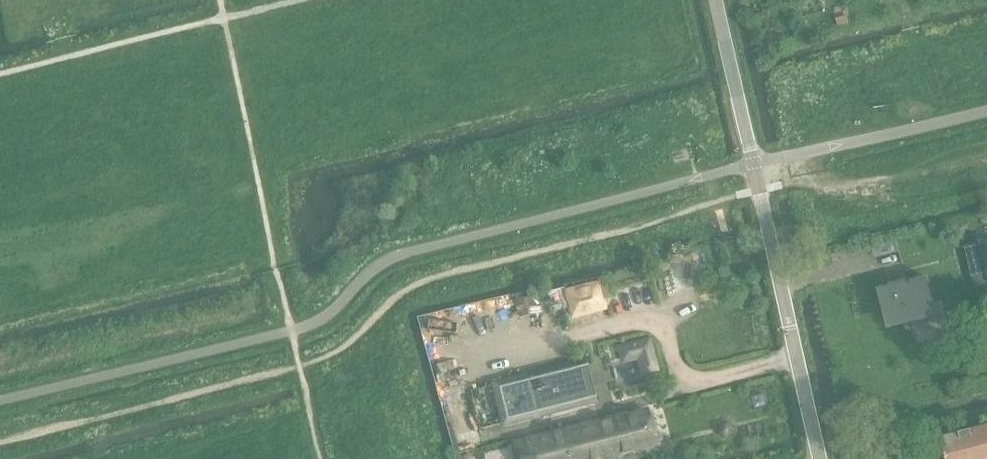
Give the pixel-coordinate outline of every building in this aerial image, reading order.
[(977,245),(986,283),(986,242),(977,245)] [(926,277),(878,289),(885,319),(936,316),(928,287),(929,286),(926,277)] [(606,284),(599,286),(602,300),(609,298),(606,284)] [(570,308),(565,292),(564,287),(551,291),(556,312),(570,308)] [(516,300),(518,312),(536,309),(534,296),(516,300)] [(639,356),(636,345),(621,349),(624,360),(639,356)] [(585,361),(530,375),(530,376),(539,415),(595,401),(595,400),(585,361)] [(530,376),(494,384),(503,423),(539,415),(530,376)] [(514,441),(518,458),(606,458),(621,455),(620,452),(656,443),(648,412),(599,424),(599,420),(514,441)] [(941,438),(943,445),(946,458),(986,458),(986,426),(941,438)]
